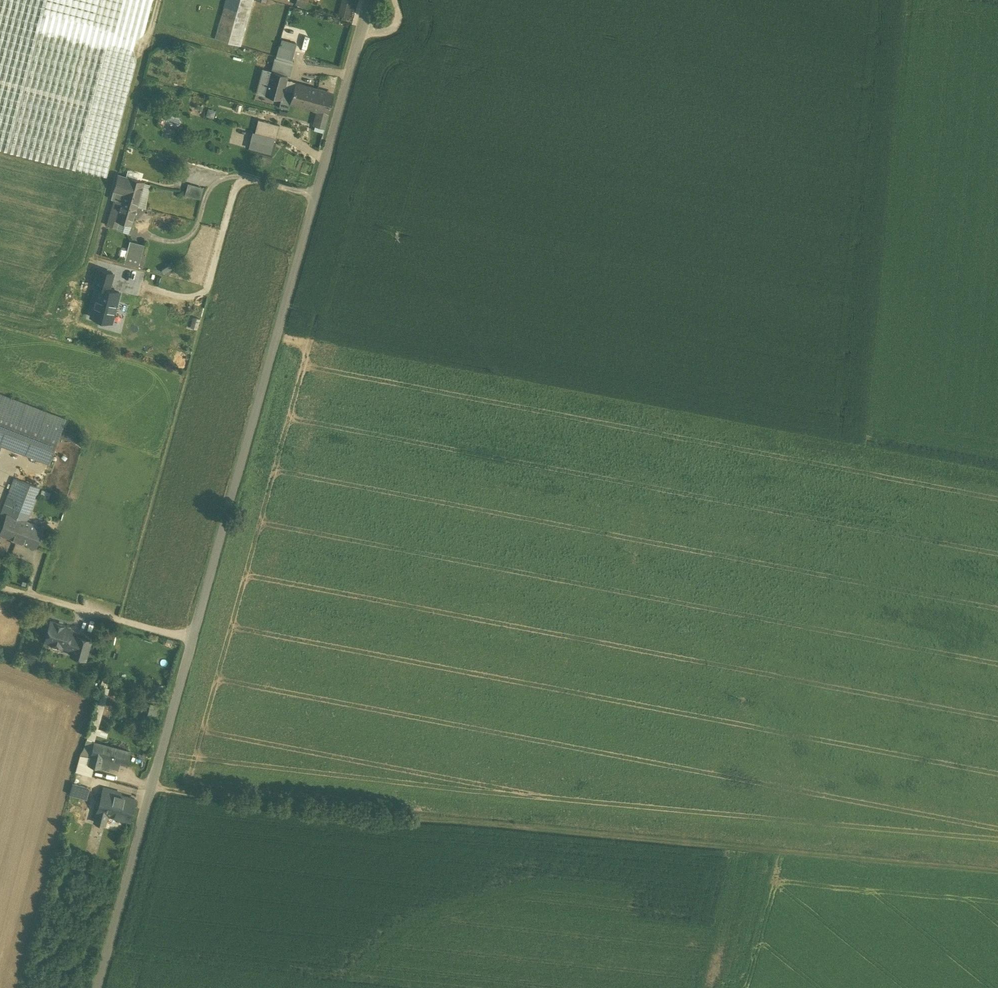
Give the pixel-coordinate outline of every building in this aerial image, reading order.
[(76,169),(76,168),(107,177),(137,62),(133,49),(40,25),(42,15),(46,0),(0,0),(0,149),(76,169)] [(42,15),(136,39),(144,33),(153,0),(46,0),(42,15)] [(215,38),(241,46),(254,0),(226,0),(215,38)] [(352,4),(343,2),(339,14),(349,16),(352,4)] [(136,39),(42,15),(40,25),(133,49),(136,39)] [(281,39),(276,57),(284,59),(287,46),(295,48),(296,43),(281,39)] [(295,48),(287,46),(284,59),(291,61),(295,48)] [(284,59),(276,57),(272,71),(288,75),(291,61),(284,59)] [(259,92),(266,94),(272,71),(265,69),(259,92)] [(288,75),(272,71),(266,94),(282,98),(286,81),(288,75)] [(318,89),(286,81),(282,98),(279,106),(289,109),(291,101),(310,106),(309,109),(312,110),(318,89)] [(334,93),(318,89),(312,110),(313,110),(313,109),(319,111),(315,123),(325,125),(329,111),(334,93)] [(280,124),(258,119),(255,132),(276,138),(280,124)] [(276,138),(255,132),(252,142),(274,148),(276,138)] [(274,148),(252,142),(250,150),(271,156),(274,148)] [(144,182),(118,174),(111,198),(115,199),(137,206),(144,182)] [(144,182),(137,206),(146,208),(153,184),(144,182)] [(187,197),(201,200),(203,189),(190,186),(187,197)] [(137,206),(115,199),(108,224),(117,227),(119,219),(132,222),(137,206)] [(119,219),(117,227),(129,230),(132,222),(119,219)] [(144,244),(130,240),(127,254),(141,257),(144,244)] [(141,257),(127,254),(125,262),(139,266),(141,257)] [(119,291),(99,286),(92,315),(111,321),(119,291)] [(193,326),(199,327),(201,317),(195,316),(193,326)] [(60,433),(64,423),(66,419),(0,393),(0,410),(60,433)] [(0,410),(0,442),(2,443),(49,461),(60,433),(0,410)] [(39,486),(14,477),(0,515),(7,517),(8,514),(26,521),(39,486)] [(26,521),(8,514),(7,517),(1,533),(36,545),(42,527),(26,521)] [(63,625),(51,621),(48,623),(46,628),(48,631),(45,640),(64,645),(65,643),(74,646),(76,639),(70,637),(72,630),(65,628),(63,625)] [(91,639),(77,635),(74,646),(72,655),(85,658),(91,639)] [(88,739),(95,741),(97,735),(99,728),(110,686),(103,684),(91,730),(88,739)] [(159,706),(152,704),(149,719),(156,721),(159,706)] [(109,730),(99,728),(97,735),(107,737),(108,734),(109,730)] [(105,744),(95,741),(91,756),(89,763),(92,764),(100,766),(102,757),(102,756),(105,744)] [(130,751),(105,744),(102,756),(102,757),(100,766),(109,769),(110,764),(117,766),(119,761),(127,763),(130,751)] [(91,756),(81,755),(76,771),(90,774),(92,764),(89,763),(91,756)] [(90,787),(73,782),(70,794),(87,799),(90,787)] [(124,784),(123,792),(136,794),(137,786),(124,784)] [(135,799),(104,790),(96,820),(105,823),(107,813),(129,819),(135,799)]
